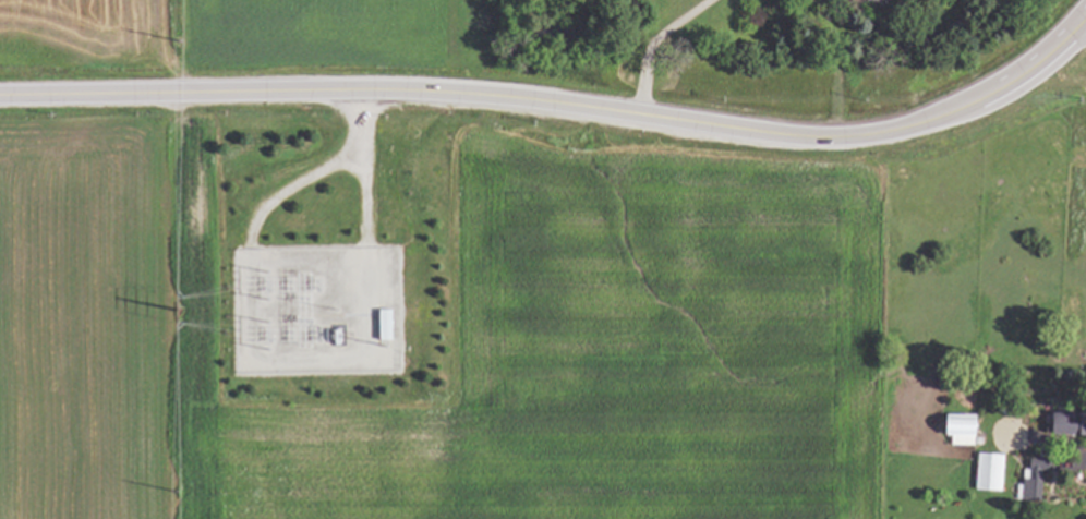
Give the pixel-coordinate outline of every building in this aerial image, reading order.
[(846,10),(868,10),(868,0),(846,0),(846,10)] [(381,341),(394,341),(394,310),(381,310),(381,341)] [(1041,435),(1077,434),(1077,413),(1041,414),(1041,435)] [(970,445),(970,414),(932,415),(932,435),(946,434),(946,445),(970,445)] [(997,490),(999,454),(972,453),(971,489),(997,490)] [(1041,500),(1043,460),(1026,460),(1025,478),(1018,478),(1017,499),(1041,500)]
